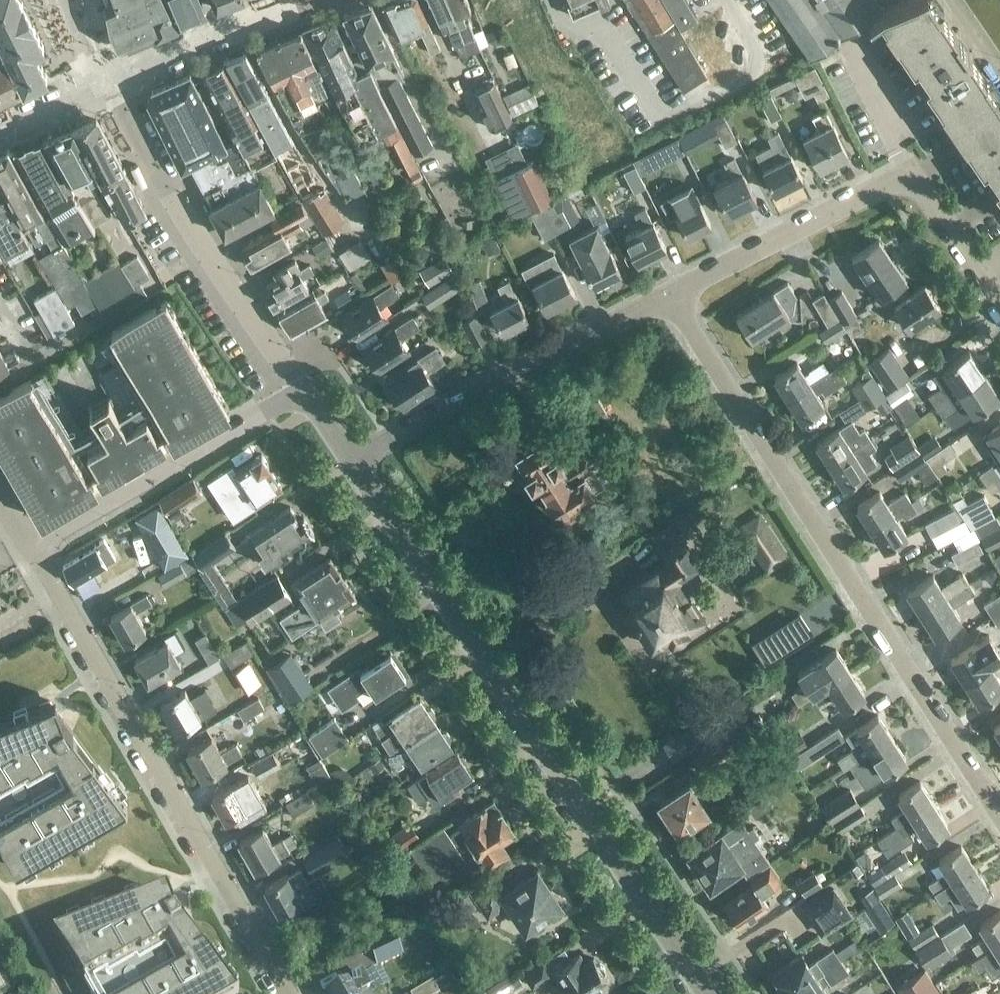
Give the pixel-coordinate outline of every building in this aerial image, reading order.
[(22,88),(45,77),(33,51),(42,47),(33,27),(21,0),(20,0),(0,0),(0,42),(22,88)] [(106,2),(110,20),(112,28),(112,29),(119,44),(125,47),(177,25),(165,0),(106,0),(106,2)] [(178,24),(178,25),(206,13),(200,0),(167,0),(178,24)] [(217,8),(238,0),(213,0),(217,8)] [(440,48),(418,0),(385,0),(384,2),(382,3),(397,38),(413,30),(416,36),(421,33),(430,53),(440,48)] [(449,0),(430,0),(439,19),(447,16),(450,23),(448,24),(454,41),(461,55),(470,51),(464,37),(458,21),(449,0)] [(458,21),(464,37),(470,51),(480,48),(474,33),(468,17),(465,18),(463,11),(471,8),(468,0),(449,0),(458,21)] [(572,15),(607,0),(565,0),(572,15)] [(653,31),(647,34),(683,90),(706,76),(678,27),(679,27),(666,5),(663,0),(633,0),(653,31)] [(666,5),(679,27),(695,17),(686,0),(663,0),(666,5)] [(811,58),(868,18),(882,8),(877,0),(771,0),(811,58)] [(868,18),(869,20),(879,13),(913,63),(917,61),(928,77),(924,80),(982,165),(986,162),(998,179),(994,182),(999,191),(999,99),(933,0),(904,0),(882,9),(868,18)] [(343,13),(367,64),(368,63),(380,86),(414,153),(432,144),(397,77),(403,74),(393,52),(393,51),(371,4),(371,3),(343,13)] [(333,17),(301,30),(302,30),(313,54),(317,52),(325,72),(337,96),(363,140),(396,124),(370,68),(357,73),(333,17)] [(317,66),(300,30),(256,48),(275,87),(295,123),(316,155),(342,195),(348,192),(351,197),(364,190),(352,168),(353,168),(339,142),(317,100),(329,94),(319,74),(322,73),(319,65),(317,66)] [(22,88),(0,42),(0,99),(22,88)] [(512,50),(502,54),(507,67),(517,64),(512,50)] [(341,223),(342,218),(323,187),(316,173),(312,175),(293,141),(266,91),(246,53),(246,52),(226,60),(270,141),(302,199),(309,210),(315,220),(323,234),(341,223)] [(276,154),(262,128),(225,60),(201,70),(235,134),(237,139),(252,166),(276,154)] [(785,88),(797,81),(801,89),(804,96),(813,92),(817,100),(829,94),(817,71),(814,65),(781,82),(785,88)] [(252,166),(237,139),(225,145),(193,81),(190,73),(152,90),(148,101),(181,168),(190,164),(211,205),(209,206),(224,234),(274,207),(252,166)] [(473,92),(490,127),(511,117),(494,82),(473,92)] [(502,95),(512,115),(537,102),(527,82),(502,95)] [(785,88),(781,82),(768,88),(771,95),(785,88)] [(770,121),(781,116),(770,94),(759,100),(770,121)] [(820,168),(848,154),(825,109),(811,116),(812,117),(812,116),(819,130),(804,137),(820,168)] [(147,215),(143,208),(144,208),(123,167),(124,167),(99,120),(99,121),(89,118),(89,117),(73,126),(100,174),(125,218),(129,225),(147,215)] [(725,146),(736,141),(725,119),(714,125),(725,146)] [(99,174),(73,126),(73,125),(45,137),(68,178),(95,223),(110,214),(90,180),(99,174)] [(418,167),(397,125),(385,131),(406,174),(418,167)] [(789,155),(784,144),(777,131),(767,137),(770,144),(755,152),(775,192),(802,178),(790,154),(789,155)] [(95,223),(68,178),(45,137),(12,150),(30,182),(48,216),(47,217),(62,242),(95,223)] [(684,151),(677,137),(666,143),(673,157),(684,151)] [(54,233),(31,193),(8,149),(0,153),(0,181),(24,224),(36,243),(46,238),(53,251),(39,258),(69,307),(76,302),(81,313),(97,303),(89,289),(90,289),(84,279),(73,260),(63,245),(62,246),(54,233)] [(646,153),(632,160),(635,165),(639,174),(653,168),(646,153)] [(728,214),(756,199),(742,171),(741,172),(734,158),(724,162),(732,177),(714,186),(728,214)] [(552,198),(533,160),(490,181),(508,219),(552,198)] [(634,192),(645,186),(639,174),(635,165),(623,171),(634,192)] [(414,181),(422,176),(419,170),(411,175),(414,181)] [(691,185),(660,201),(669,219),(676,215),(687,236),(711,224),(691,185)] [(575,208),(585,202),(576,187),(566,193),(575,208)] [(5,253),(29,240),(0,189),(0,244),(5,253)] [(561,195),(551,200),(540,206),(554,233),(570,224),(562,209),(561,195)] [(277,228),(307,211),(299,196),(276,209),(278,213),(271,218),(277,228)] [(554,233),(540,206),(530,211),(544,238),(554,233)] [(638,262),(666,247),(652,221),(652,222),(645,207),(634,213),(641,227),(625,235),(638,262)] [(452,229),(445,216),(438,220),(445,233),(452,229)] [(285,237),(303,227),(297,217),(244,247),(247,251),(244,253),(245,255),(244,259),(248,264),(252,265),(254,267),(290,246),(285,237)] [(454,226),(480,227),(480,220),(455,219),(454,226)] [(598,224),(583,231),(570,238),(582,261),(582,262),(593,284),(620,271),(609,249),(611,249),(598,224)] [(479,239),(487,254),(499,247),(491,232),(479,239)] [(880,297),(901,282),(906,279),(893,260),(878,238),(864,248),(858,252),(852,256),(879,296),(880,297)] [(350,269),(370,257),(359,240),(339,252),(350,269)] [(321,257),(332,251),(325,241),(314,248),(321,257)] [(410,271),(399,253),(381,264),(391,282),(410,271)] [(546,309),(575,294),(561,268),(553,253),(542,259),(550,274),(533,283),(546,309)] [(134,285),(140,282),(150,276),(136,255),(121,264),(134,285)] [(432,283),(452,270),(444,256),(423,269),(432,283)] [(99,306),(119,294),(122,292),(134,285),(121,264),(117,258),(84,279),(90,289),(89,289),(97,303),(99,306)] [(309,264),(302,269),(301,269),(295,260),(274,272),(278,278),(266,285),(271,291),(267,293),(277,307),(309,289),(302,279),(313,271),(309,264)] [(463,285),(454,273),(421,295),(430,307),(463,285)] [(490,305),(479,279),(467,284),(478,310),(490,305)] [(502,332),(529,318),(517,296),(508,280),(497,286),(505,302),(491,309),(502,332)] [(140,282),(134,285),(122,292),(119,294),(120,296),(127,308),(148,296),(140,282)] [(880,297),(879,296),(874,299),(878,304),(883,312),(894,305),(909,325),(910,327),(932,312),(940,307),(935,299),(924,284),(909,294),(901,282),(880,297)] [(379,306),(398,294),(391,284),(373,296),(371,294),(360,301),(361,303),(343,314),(349,323),(347,324),(354,335),(356,334),(358,336),(387,317),(379,306)] [(793,299),(790,299),(789,297),(781,285),(773,291),(773,290),(736,314),(751,338),(763,331),(787,315),(790,319),(802,318),(800,297),(793,297),(793,299)] [(53,333),(74,322),(55,286),(34,298),(53,333)] [(333,297),(340,309),(361,296),(355,286),(348,290),(347,289),(333,297)] [(294,333),(326,315),(312,289),(277,309),(294,333)] [(843,322),(855,315),(856,315),(841,291),(828,298),(843,322)] [(828,324),(839,317),(836,312),(823,292),(822,293),(812,299),(828,324)] [(120,296),(119,294),(99,306),(108,321),(127,309),(127,308),(120,296)] [(17,479),(23,489),(33,506),(42,521),(52,515),(51,512),(94,487),(94,486),(106,478),(107,480),(125,469),(144,458),(175,441),(219,415),(229,409),(222,397),(213,380),(207,370),(189,338),(183,328),(173,311),(166,299),(155,305),(111,331),(157,410),(126,427),(109,397),(90,408),(107,438),(77,456),(31,377),(0,395),(0,449),(17,479)] [(474,344),(488,336),(475,313),(461,320),(474,344)] [(855,315),(843,322),(842,323),(850,336),(863,328),(858,321),(855,316),(855,315)] [(400,338),(419,326),(412,316),(393,328),(393,327),(382,335),(382,336),(365,347),(371,356),(369,358),(376,368),(378,367),(379,369),(408,350),(400,338)] [(845,329),(841,323),(839,319),(819,332),(825,342),(845,329)] [(87,340),(64,352),(74,373),(98,361),(87,340)] [(907,373),(889,346),(868,361),(886,388),(907,373)] [(426,370),(443,359),(435,348),(386,380),(395,393),(394,396),(399,403),(402,404),(403,406),(436,385),(426,370)] [(19,358),(15,350),(4,356),(0,349),(0,370),(9,364),(8,364),(19,358)] [(942,389),(930,397),(936,405),(984,373),(969,350),(942,368),(932,374),(942,389)] [(788,397),(828,372),(822,362),(810,370),(811,374),(806,377),(796,362),(774,376),(788,397)] [(828,372),(788,397),(801,419),(824,405),(816,393),(821,390),(824,395),(846,380),(836,366),(828,372)] [(860,377),(863,381),(852,388),(858,398),(878,385),(871,375),(867,368),(862,371),(864,375),(860,377)] [(984,373),(936,405),(942,414),(963,399),(973,414),(999,396),(984,373)] [(894,405),(912,392),(906,382),(887,395),(894,405)] [(884,396),(878,385),(858,398),(864,408),(884,396)] [(588,435),(612,420),(598,399),(575,414),(588,435)] [(830,463),(870,437),(864,428),(859,431),(851,419),(838,428),(816,442),(830,463)] [(965,440),(984,433),(979,420),(959,427),(965,440)] [(999,458),(999,424),(981,437),(997,460),(999,458)] [(580,507),(576,501),(614,477),(602,459),(599,461),(587,443),(564,458),(547,432),(514,453),(525,470),(523,471),(531,484),(536,481),(545,495),(543,496),(555,516),(559,514),(562,518),(569,520),(578,514),(580,507)] [(892,469),(919,451),(908,434),(889,446),(893,451),(884,457),(892,469)] [(935,436),(918,447),(918,448),(921,452),(924,458),(941,446),(935,436)] [(870,437),(830,463),(843,485),(866,470),(865,470),(876,463),(869,451),(876,447),(870,437)] [(942,462),(956,453),(949,442),(925,458),(937,475),(946,469),(942,462)] [(924,458),(921,452),(894,469),(900,480),(927,462),(924,458)] [(261,453),(234,472),(230,466),(207,481),(217,497),(225,491),(240,513),(249,507),(250,508),(281,487),(267,465),(268,464),(261,453)] [(157,498),(159,500),(171,519),(184,511),(181,505),(202,491),(192,476),(157,498)] [(905,492),(887,503),(879,491),(857,505),(870,527),(910,501),(905,492)] [(962,496),(952,501),(970,530),(996,516),(991,505),(989,506),(983,494),(967,503),(962,496)] [(916,510),(910,501),(870,527),(884,548),(906,534),(896,518),(901,515),(904,518),(916,510)] [(299,520),(290,506),(249,533),(258,547),(257,553),(264,563),(269,564),(271,566),(289,555),(286,550),(314,532),(303,517),(299,520)] [(931,536),(959,521),(953,509),(924,523),(931,536)] [(731,530),(742,547),(747,544),(766,573),(789,558),(759,512),(731,530)] [(975,527),(980,537),(999,527),(999,523),(997,516),(975,527)] [(981,538),(987,549),(999,542),(999,528),(981,538)] [(164,570),(188,555),(173,529),(148,544),(164,570)] [(202,568),(235,546),(226,532),(193,554),(202,568)] [(687,630),(703,619),(690,600),(681,606),(669,587),(700,567),(678,534),(658,547),(667,561),(611,597),(625,618),(631,614),(651,645),(668,634),(672,641),(678,642),(686,637),(687,631),(687,630)] [(95,547),(63,566),(67,574),(73,583),(106,564),(115,559),(103,538),(93,544),(95,547)] [(957,549),(958,550),(951,554),(957,564),(985,549),(979,538),(976,539),(957,549)] [(191,555),(180,562),(158,574),(164,585),(198,566),(191,555)] [(307,599),(342,575),(339,571),(330,557),(295,580),(295,581),(291,583),(303,601),(307,599)] [(236,599),(212,562),(199,570),(223,607),(236,599)] [(947,596),(968,582),(962,572),(940,586),(932,574),(906,591),(920,613),(946,596),(947,596)] [(252,621),(291,597),(277,574),(225,607),(237,626),(250,617),(252,621)] [(346,580),(343,575),(280,617),(293,635),(319,617),(326,627),(341,617),(334,608),(355,594),(345,580),(346,580)] [(979,577),(972,581),(976,587),(983,583),(979,577)] [(947,596),(946,596),(920,613),(934,635),(960,618),(953,606),(965,598),(967,601),(973,598),(970,594),(974,592),(968,582),(947,596)] [(999,609),(999,593),(983,604),(991,615),(999,609)] [(136,612),(151,603),(146,594),(130,603),(130,604),(110,616),(125,641),(146,629),(136,612)] [(991,615),(998,627),(999,626),(999,609),(991,615)] [(792,617),(744,647),(759,670),(807,641),(792,617)] [(976,642),(950,659),(964,681),(999,657),(999,653),(988,635),(976,642)] [(175,654),(184,648),(177,636),(167,641),(135,659),(148,682),(180,664),(175,654)] [(231,666),(253,653),(246,641),(223,654),(231,666)] [(212,644),(201,650),(208,662),(219,656),(212,645),(212,644)] [(798,673),(805,684),(791,693),(798,704),(812,695),(850,671),(836,649),(798,673)] [(357,667),(327,688),(342,710),(359,698),(356,693),(369,685),(375,694),(405,674),(403,672),(406,670),(400,661),(397,663),(390,652),(360,672),(357,667)] [(282,691),(304,677),(289,653),(267,668),(282,691)] [(964,681),(978,703),(999,688),(999,657),(964,681)] [(850,671),(812,695),(818,704),(829,697),(826,692),(831,689),(843,707),(864,693),(850,671)] [(218,687),(206,694),(204,689),(189,698),(185,690),(160,704),(176,731),(200,717),(200,718),(215,709),(211,702),(223,695),(218,687)] [(406,738),(434,719),(433,717),(434,713),(430,707),(430,708),(426,707),(420,697),(392,717),(375,729),(382,739),(390,751),(407,739),(406,738)] [(264,707),(259,698),(238,710),(243,719),(264,707)] [(0,720),(0,776),(1,777),(28,762),(30,765),(57,749),(74,778),(0,819),(0,835),(16,868),(105,816),(119,801),(118,791),(50,700),(0,720)] [(764,722),(758,714),(751,718),(757,726),(764,722)] [(854,761),(892,737),(878,715),(856,728),(845,736),(845,737),(853,749),(849,752),(837,759),(843,768),(849,765),(854,761)] [(322,755),(348,738),(334,718),(309,735),(322,755)] [(407,739),(390,751),(384,754),(392,766),(415,751),(422,761),(450,742),(448,740),(449,736),(450,736),(446,730),(445,730),(441,730),(434,719),(406,738),(407,739)] [(663,743),(673,758),(702,740),(692,725),(663,743)] [(839,727),(817,742),(816,740),(790,757),(797,768),(845,737),(845,736),(839,727)] [(224,732),(213,739),(211,736),(187,750),(202,777),(227,763),(227,762),(241,754),(235,743),(221,752),(217,745),(228,738),(224,732)] [(789,755),(806,744),(799,734),(782,745),(789,755)] [(906,759),(892,737),(854,761),(849,765),(862,785),(884,771),(884,773),(906,759)] [(457,785),(472,774),(465,763),(466,760),(462,754),(459,754),(457,751),(407,784),(419,801),(428,795),(435,804),(459,788),(457,785)] [(272,753),(252,765),(258,774),(259,777),(280,765),(273,752),(272,753)] [(368,762),(369,764),(373,770),(383,764),(378,756),(368,762)] [(696,792),(709,783),(703,774),(690,783),(689,782),(659,802),(670,819),(668,822),(672,828),(676,828),(678,831),(708,811),(696,792)] [(233,783),(212,796),(226,820),(235,815),(240,823),(266,808),(248,775),(233,784),(233,783)] [(896,827),(934,803),(919,781),(898,794),(910,812),(905,815),(902,811),(891,818),(896,827)] [(831,821),(850,809),(859,803),(850,788),(821,806),(831,821)] [(292,814),(314,802),(307,790),(286,802),(292,814)] [(493,800),(460,822),(463,827),(450,836),(442,825),(409,847),(416,858),(406,865),(413,875),(426,866),(431,873),(458,855),(456,852),(472,841),(489,865),(507,853),(500,842),(514,832),(498,807),(493,800)] [(948,825),(934,803),(896,827),(877,840),(887,855),(913,838),(909,831),(918,825),(927,839),(948,825)] [(839,832),(866,815),(860,805),(833,822),(839,832)] [(747,876),(769,861),(754,838),(759,835),(752,825),(747,829),(741,819),(721,833),(720,833),(690,854),(695,862),(695,863),(704,877),(705,876),(710,885),(739,865),(747,876)] [(386,847),(382,850),(381,851),(386,859),(420,837),(410,821),(381,840),(386,847)] [(290,833),(283,837),(272,843),(263,827),(239,840),(255,869),(279,855),(296,844),(290,833)] [(315,868),(343,853),(335,839),(307,854),(315,868)] [(934,892),(974,867),(961,845),(938,859),(948,875),(944,878),(940,875),(928,883),(934,892)] [(360,855),(366,867),(383,857),(376,846),(360,855)] [(878,866),(886,878),(911,861),(904,850),(878,866)] [(779,857),(769,863),(749,877),(753,883),(724,903),(731,912),(729,913),(735,923),(737,922),(738,924),(745,919),(746,921),(762,911),(760,909),(767,904),(760,893),(780,880),(779,878),(789,872),(779,857)] [(988,888),(974,867),(934,892),(940,902),(949,896),(957,908),(988,888)] [(317,899),(306,880),(300,868),(288,875),(287,874),(265,886),(280,914),(300,903),(302,907),(317,899)] [(526,926),(559,904),(551,892),(552,884),(545,883),(536,871),(504,892),(493,876),(460,899),(468,911),(481,903),(488,914),(508,901),(526,926)] [(880,896),(901,883),(894,873),(874,886),(880,896)] [(805,894),(821,884),(815,874),(798,884),(805,894)] [(850,913),(833,888),(805,906),(822,932),(850,913)] [(53,938),(74,969),(75,968),(84,983),(110,968),(112,972),(139,956),(141,960),(168,944),(185,973),(147,993),(230,993),(229,986),(161,895),(53,938)] [(894,921),(879,897),(864,907),(879,931),(894,921)] [(920,930),(907,910),(894,918),(907,938),(920,930)] [(972,945),(978,955),(993,945),(999,941),(999,911),(979,924),(989,940),(985,942),(983,938),(972,945)] [(783,912),(747,937),(764,961),(799,937),(783,912)] [(962,920),(939,935),(916,950),(927,967),(955,949),(952,945),(970,933),(962,920)] [(915,949),(938,934),(932,923),(908,939),(915,949)] [(835,952),(833,948),(815,960),(819,966),(813,970),(802,954),(773,973),(774,974),(773,979),(772,979),(777,986),(782,986),(787,993),(789,993),(840,960),(840,959),(861,944),(857,937),(835,952)] [(376,969),(398,956),(391,945),(370,957),(376,969)] [(571,958),(564,947),(544,960),(553,974),(555,973),(560,980),(545,990),(548,993),(559,993),(565,990),(567,993),(582,993),(583,993),(598,993),(601,991),(597,984),(607,977),(604,965),(593,958),(583,964),(577,954),(571,958)] [(883,958),(870,966),(877,977),(890,969),(883,958)] [(789,993),(828,993),(820,981),(826,977),(830,983),(848,972),(840,960),(789,993)] [(533,985),(551,973),(543,962),(525,974),(533,985)] [(925,969),(897,987),(901,993),(941,993),(925,969)] [(383,989),(373,971),(331,993),(372,993),(383,989)] [(522,983),(518,976),(490,993),(505,993),(522,983)] [(432,984),(414,993),(438,993),(432,984)]
